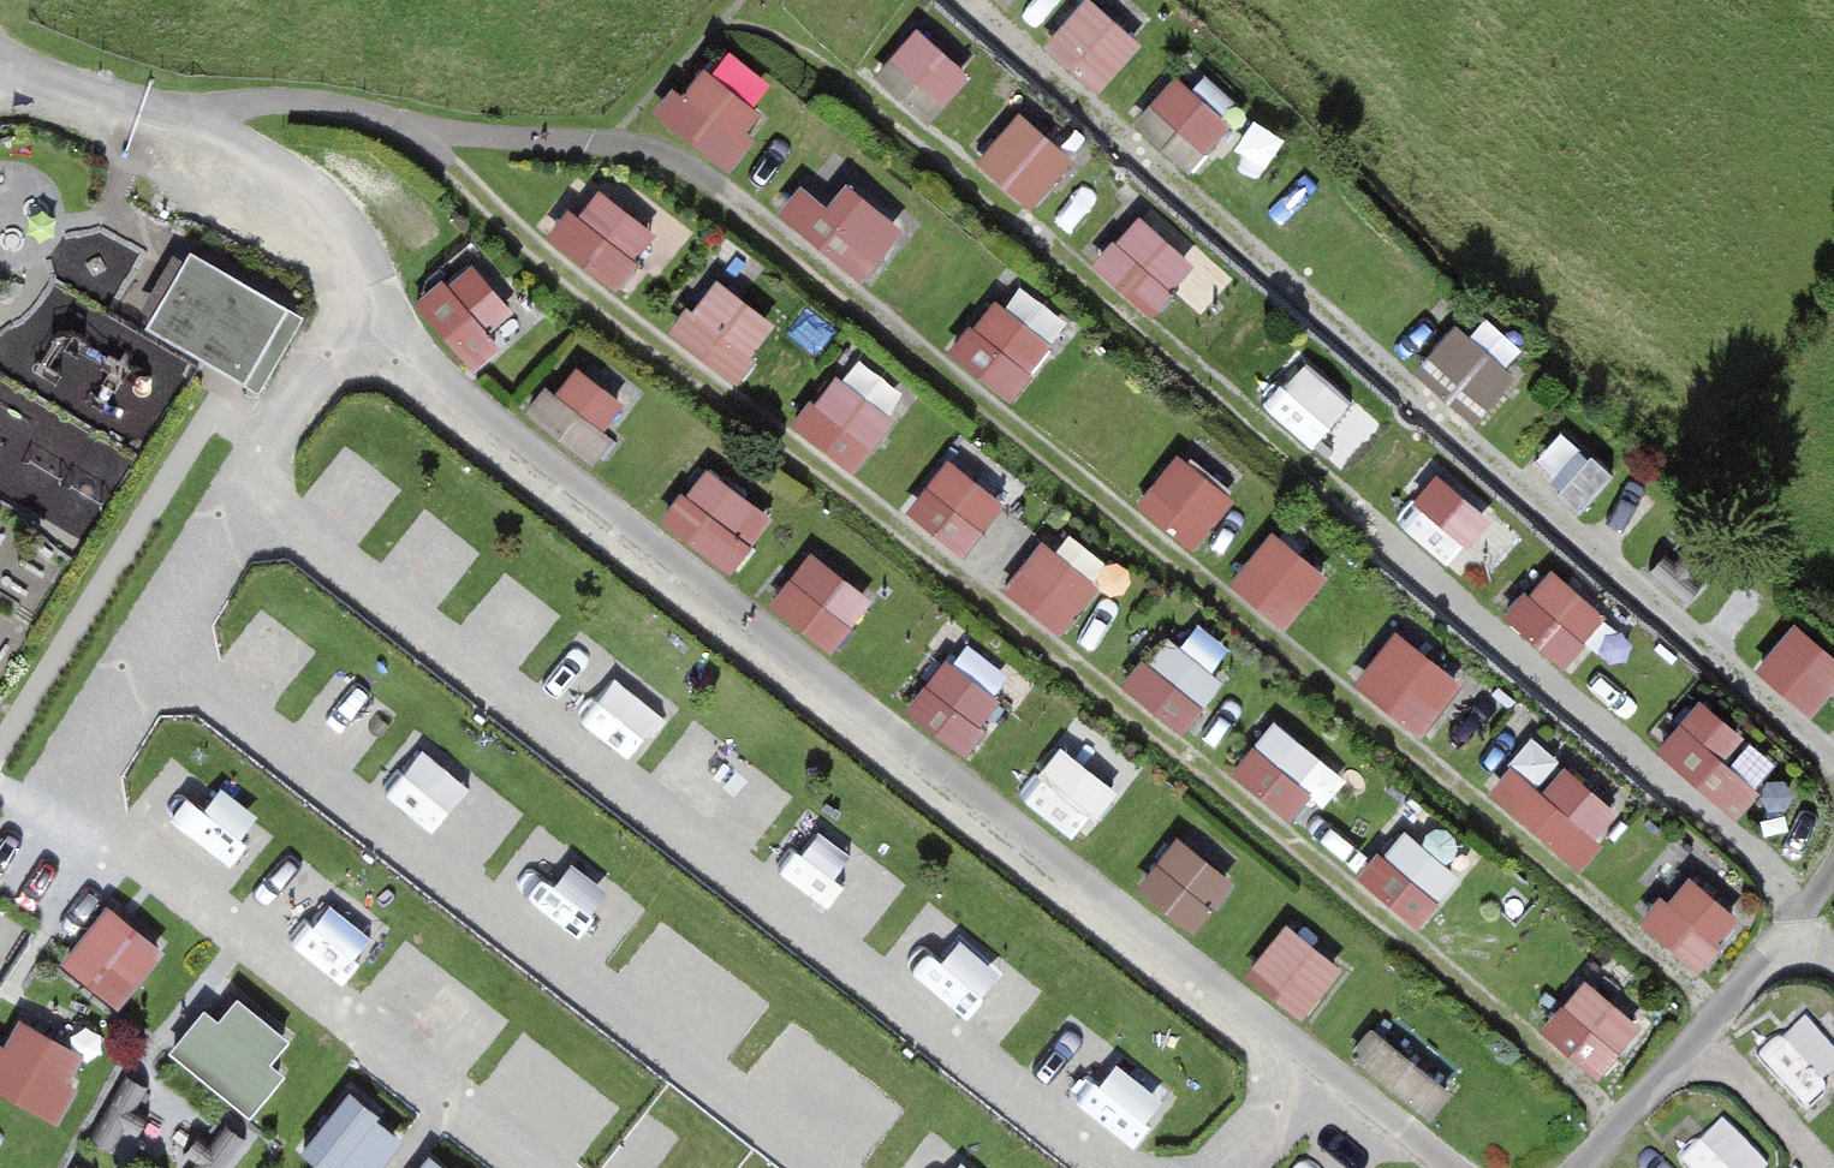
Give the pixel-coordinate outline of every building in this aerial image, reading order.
[(1146,39),(1102,0),(1079,0),(1058,23),(1116,73),(1146,39)] [(914,23),(888,53),(948,105),(974,75),(914,23)] [(723,39),(663,118),(723,163),(783,84),(723,39)] [(1178,73),(1152,102),(1208,153),(1234,124),(1178,73)] [(1021,106),(977,157),(1036,209),(1081,159),(1021,106)] [(783,208),(860,284),(907,236),(830,161),(783,208)] [(1096,263),(1159,313),(1200,262),(1138,212),(1096,263)] [(148,316),(251,381),(296,308),(193,243),(148,316)] [(487,259),(424,289),(461,368),(525,337),(487,259)] [(50,274),(8,355),(54,379),(96,298),(50,274)] [(1013,279),(959,360),(1019,400),(1074,319),(1013,279)] [(1488,413),(1520,377),(1459,323),(1427,359),(1488,413)] [(856,469),(913,397),(855,352),(798,424),(856,469)] [(1265,402),(1315,442),(1353,395),(1304,355),(1265,402)] [(571,368),(557,403),(614,425),(628,390),(571,368)] [(132,459),(72,427),(49,471),(108,503),(132,459)] [(1195,549),(1241,498),(1184,448),(1139,499),(1195,549)] [(907,509),(967,557),(1012,503),(952,454),(907,509)] [(740,572),(779,512),(703,462),(664,521),(740,572)] [(1453,558),(1490,517),(1441,474),(1404,515),(1453,558)] [(1290,628),(1335,575),(1278,527),(1233,580),(1290,628)] [(1044,540),(1006,589),(1066,635),(1104,586),(1044,540)] [(773,601),(834,652),(877,600),(816,549),(773,601)] [(1548,574),(1532,600),(1592,636),(1608,610),(1548,574)] [(1757,668),(1818,718),(1833,699),(1833,654),(1796,622),(1757,668)] [(1352,680),(1422,738),(1469,682),(1399,624),(1352,680)] [(1184,734),(1230,682),(1171,630),(1125,682),(1184,734)] [(962,637),(909,710),(966,751),(1019,678),(962,637)] [(1730,821),(1784,775),(1713,693),(1659,739),(1730,821)] [(1301,824),(1342,774),(1274,719),(1233,769),(1301,824)] [(1531,736),(1488,794),(1586,866),(1629,808),(1531,736)] [(1074,836),(1120,793),(1068,739),(1023,782),(1074,836)] [(434,779),(395,833),(455,877),(494,823),(434,779)] [(193,782),(160,841),(227,879),(261,821),(193,782)] [(1417,926),(1463,873),(1406,824),(1360,876),(1417,926)] [(1188,828),(1138,882),(1192,931),(1242,877),(1188,828)] [(1706,974),(1751,922),(1690,869),(1645,921),(1706,974)] [(113,900),(63,959),(122,1008),(171,949),(113,900)] [(1313,1018),(1351,969),(1287,921),(1250,970),(1313,1018)] [(1543,1030),(1609,1079),(1651,1021),(1585,973),(1543,1030)] [(1789,1093),(1833,1073),(1833,997),(1761,1028),(1789,1093)] [(207,1012),(171,1052),(246,1120),(279,1084),(268,1074),(290,1050),(238,1003),(220,1023),(207,1012)] [(95,1055),(17,1013),(0,1045),(0,1091),(59,1122),(95,1055)] [(812,1051),(796,1073),(848,1110),(864,1088),(812,1051)] [(1048,1155),(1094,1099),(1035,1052),(990,1107),(1048,1155)] [(157,1092),(128,1077),(94,1142),(123,1157),(157,1092)] [(326,1167),(388,1167),(411,1140),(349,1087),(299,1146),(326,1167)] [(220,1125),(191,1167),(230,1167),(247,1144),(220,1125)] [(1721,1125),(1683,1162),(1689,1167),(1764,1167),(1721,1125)] [(1299,1133),(1268,1167),(1338,1167),(1299,1133)] [(897,1167),(951,1167),(953,1165),(914,1141),(897,1167)] [(432,1152),(418,1167),(451,1167),(432,1152)]
